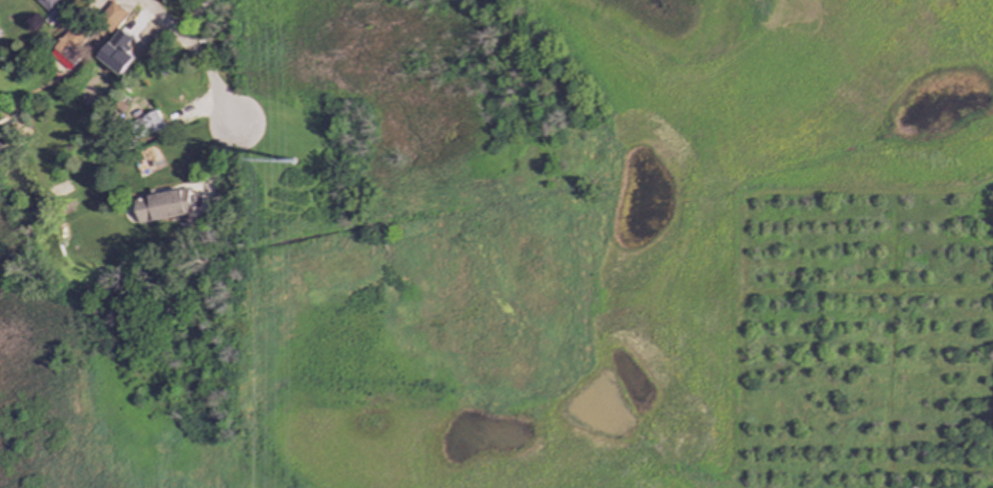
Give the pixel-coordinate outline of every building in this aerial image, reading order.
[(38,1),(54,14),(66,0),(39,0),(38,1)] [(113,32),(129,14),(113,0),(98,19),(113,32)] [(164,127),(157,110),(137,120),(144,136),(164,127)] [(194,214),(189,189),(135,199),(139,224),(194,214)]
